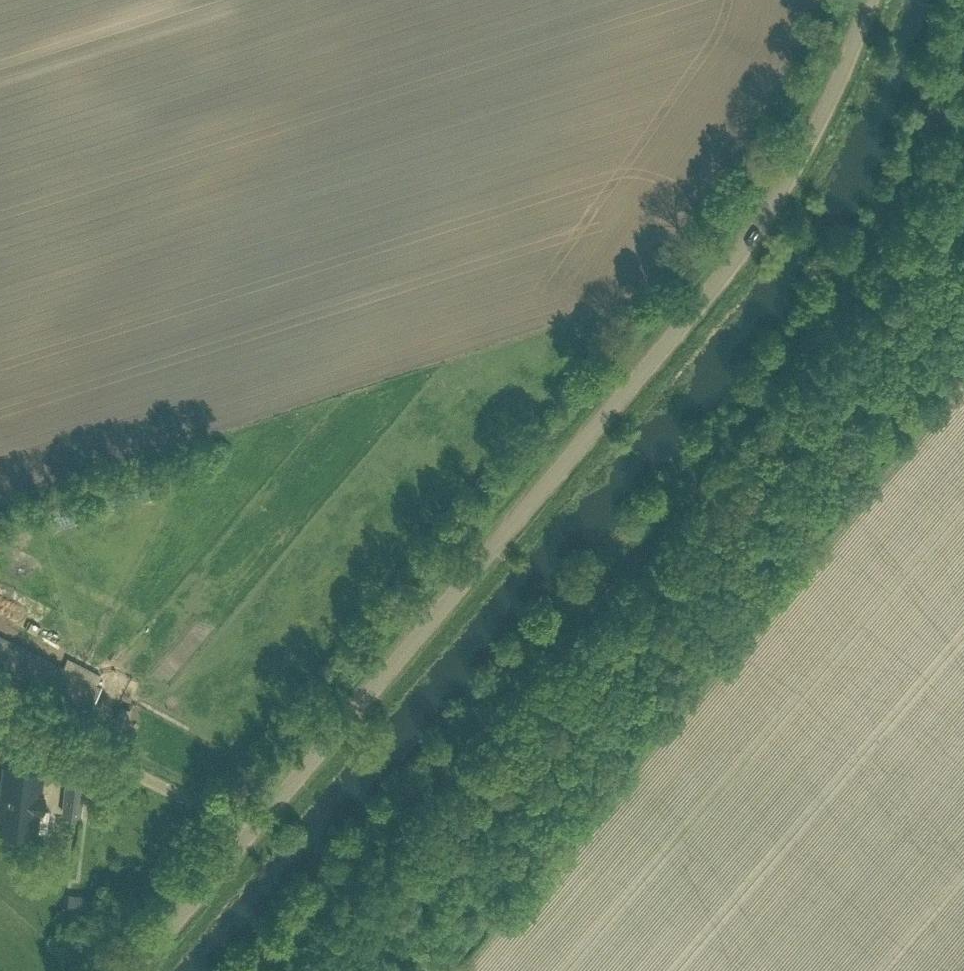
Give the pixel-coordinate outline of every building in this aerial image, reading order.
[(0,633),(0,681),(81,722),(100,684),(0,633)] [(42,770),(6,766),(0,820),(0,826),(36,830),(38,807),(44,808),(45,795),(40,794),(42,770)] [(85,774),(67,771),(62,811),(81,813),(85,774)]
